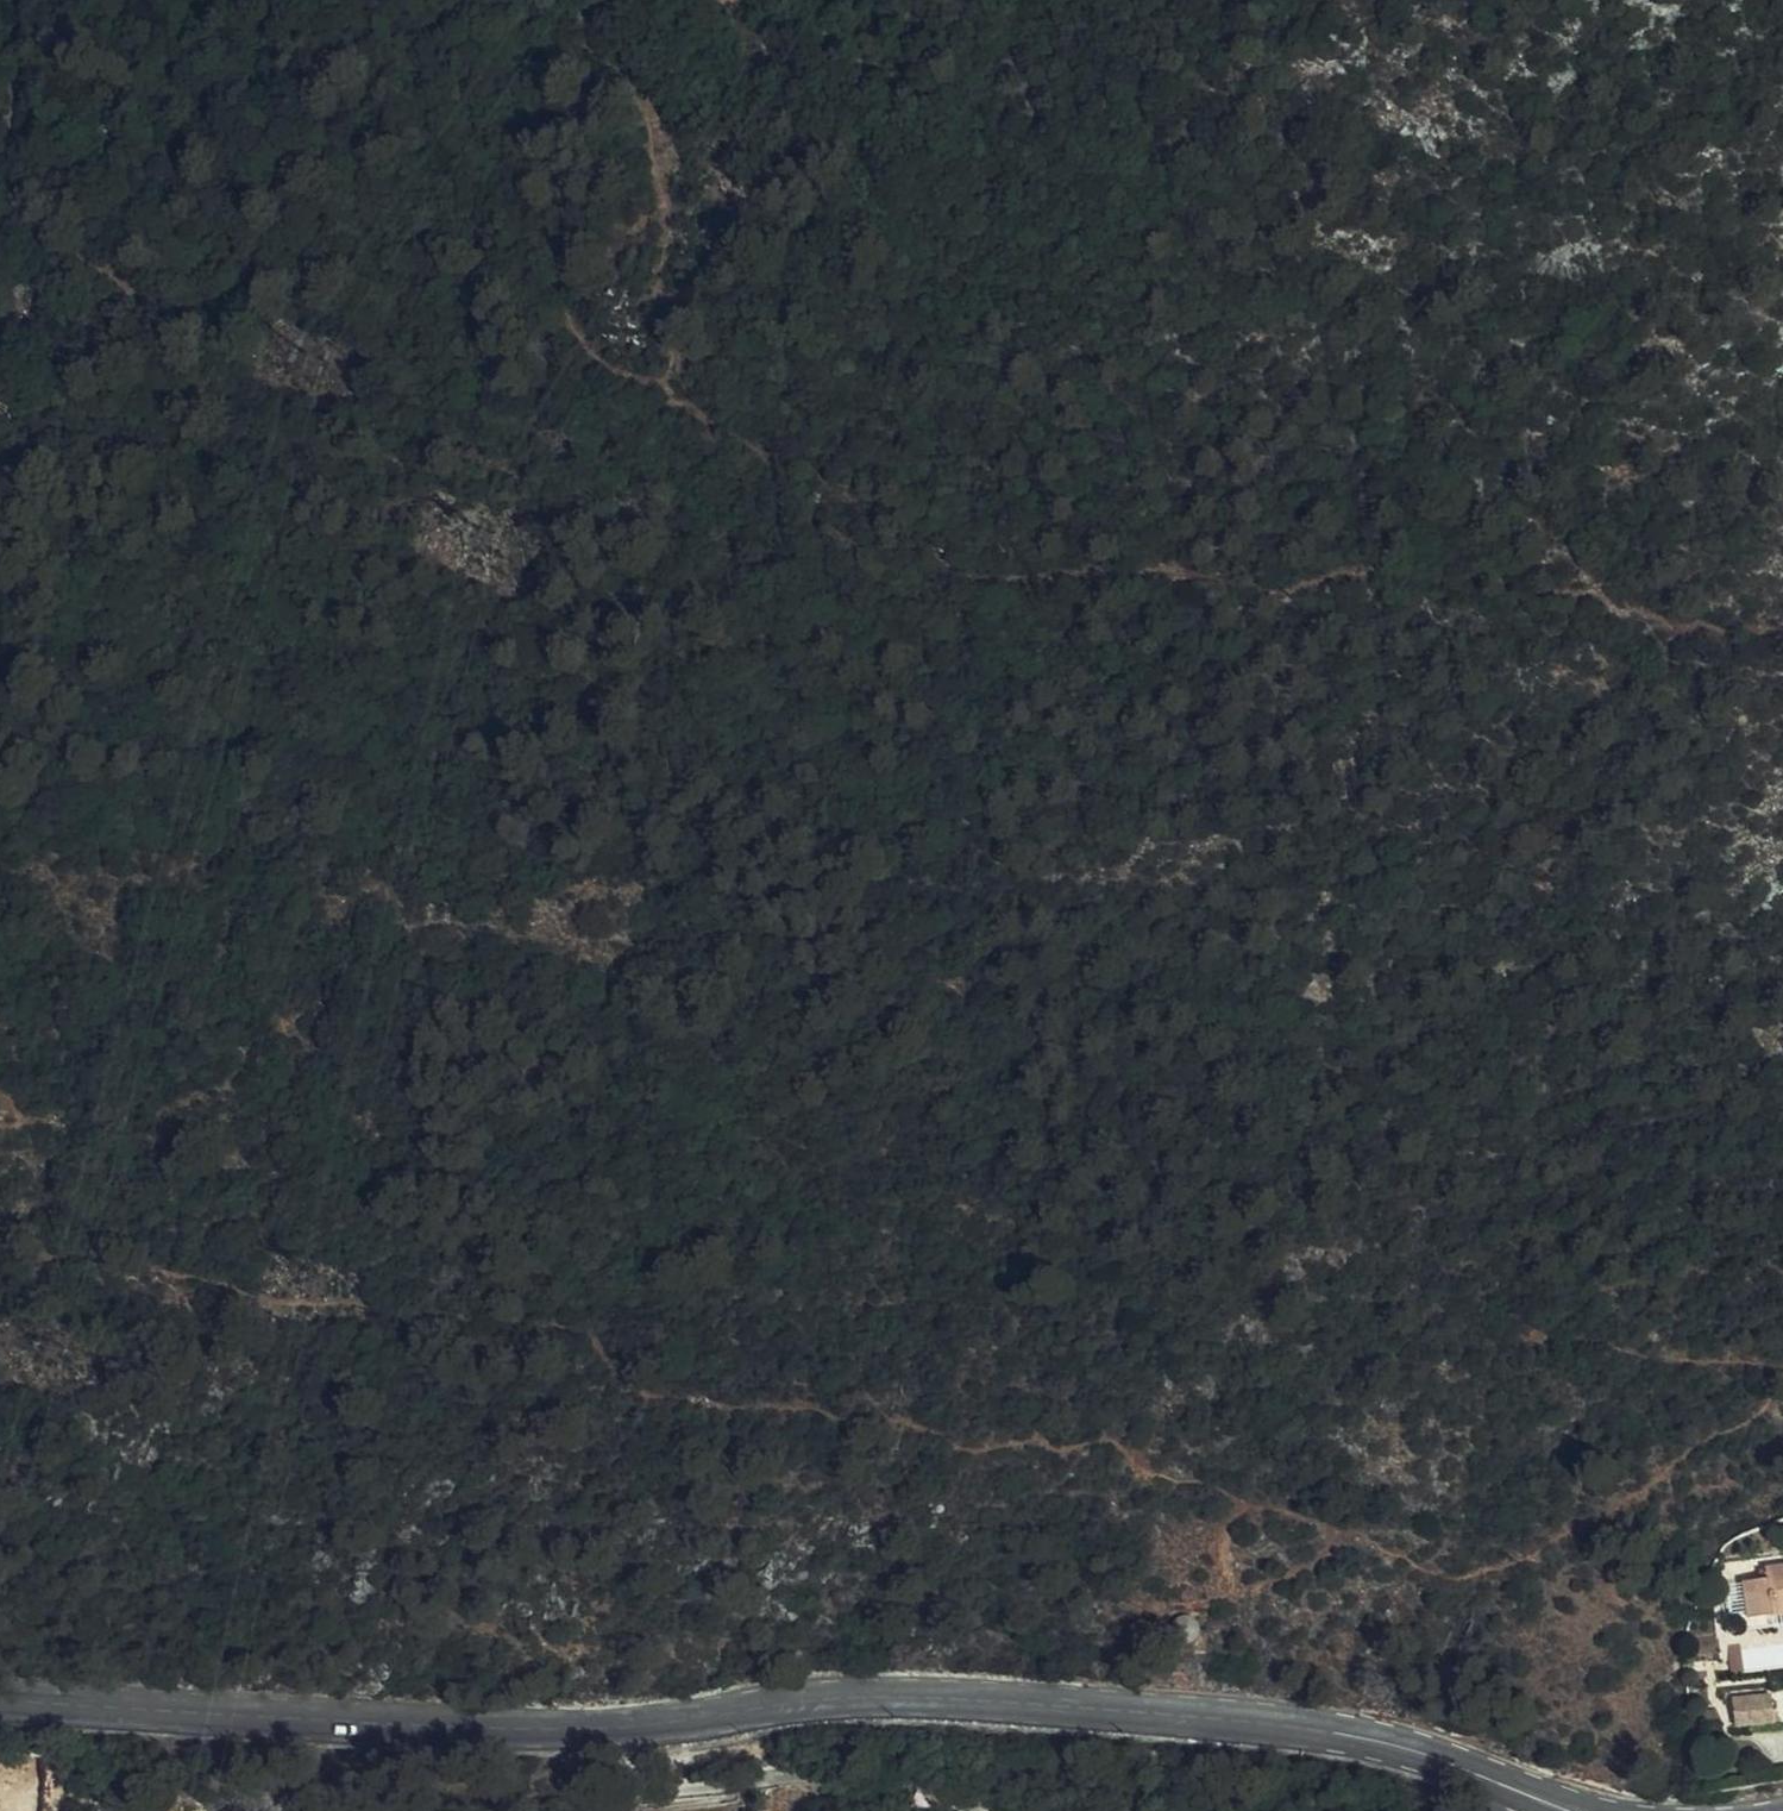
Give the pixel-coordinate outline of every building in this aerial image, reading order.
[(1769,1638),(1782,1635),(1782,1574),(1763,1579),(1763,1587),(1741,1592),(1751,1631),(1764,1627),(1769,1638)] [(1723,1724),(1762,1720),(1759,1692),(1720,1696),(1723,1724)] [(858,1797),(841,1805),(845,1810),(867,1810),(858,1797)]
